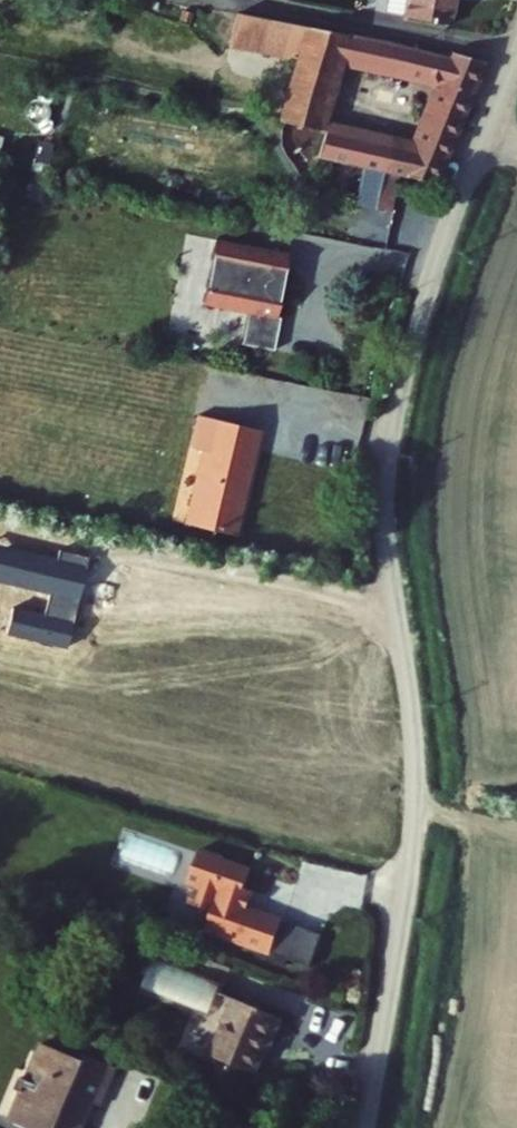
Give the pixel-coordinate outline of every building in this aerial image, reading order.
[(393,31),(409,34),(416,0),(400,0),(393,31)] [(409,34),(451,43),(460,0),(416,0),(409,34)] [(486,71),(440,63),(438,72),(275,40),(270,74),(296,81),(287,124),(319,129),(327,84),(431,105),(421,149),(326,131),(319,169),(433,195),(486,71)] [(325,176),(317,209),(391,227),(399,193),(325,176)] [(201,237),(193,302),(240,308),(236,340),(268,344),(272,310),(268,310),(275,246),(201,237)] [(188,446),(202,448),(193,522),(243,528),(247,497),(244,497),(246,481),(249,482),(256,421),(193,413),(188,446)] [(238,849),(213,842),(204,876),(213,879),(208,897),(230,903),(225,922),(292,940),(301,906),(269,898),(269,899),(265,898),(270,879),(261,877),(266,859),(237,851),(238,849)] [(216,974),(152,948),(138,982),(202,1009),(216,974)] [(247,997),(231,1054),(273,1066),(289,1009),(247,997)] [(105,1064),(63,1047),(41,1102),(102,1127),(110,1105),(121,1110),(138,1068),(108,1057),(105,1064)] [(102,1127),(41,1102),(31,1127),(101,1127),(102,1127)]
